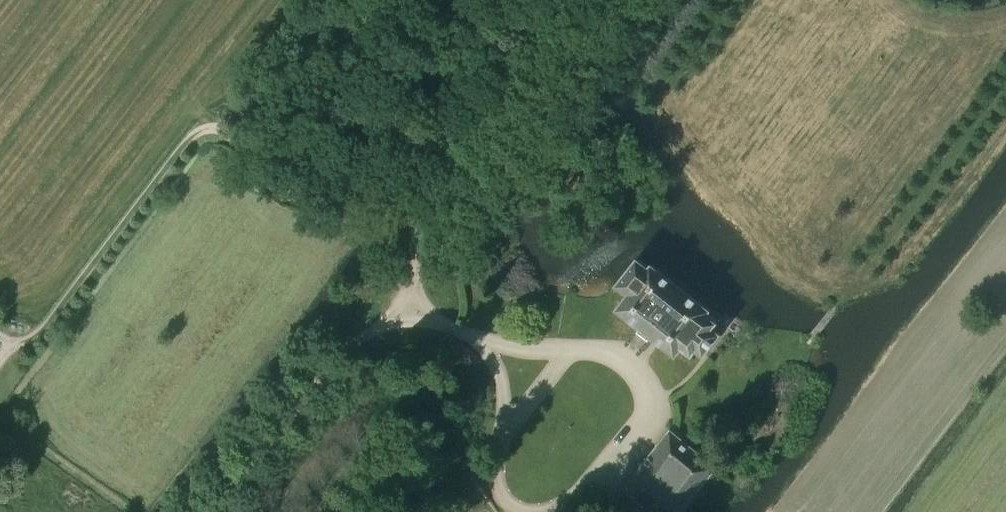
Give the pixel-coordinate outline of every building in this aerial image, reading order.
[(650,267),(637,257),(615,287),(627,296),(618,308),(638,323),(637,323),(656,338),(656,337),(676,353),(682,345),(692,354),(697,348),(704,353),(720,332),(713,327),(718,320),(707,312),(710,309),(652,264),(650,267)] [(670,429),(669,430),(656,447),(655,447),(638,469),(639,469),(625,486),(624,488),(656,511),(680,511),(717,465),(670,429)]
